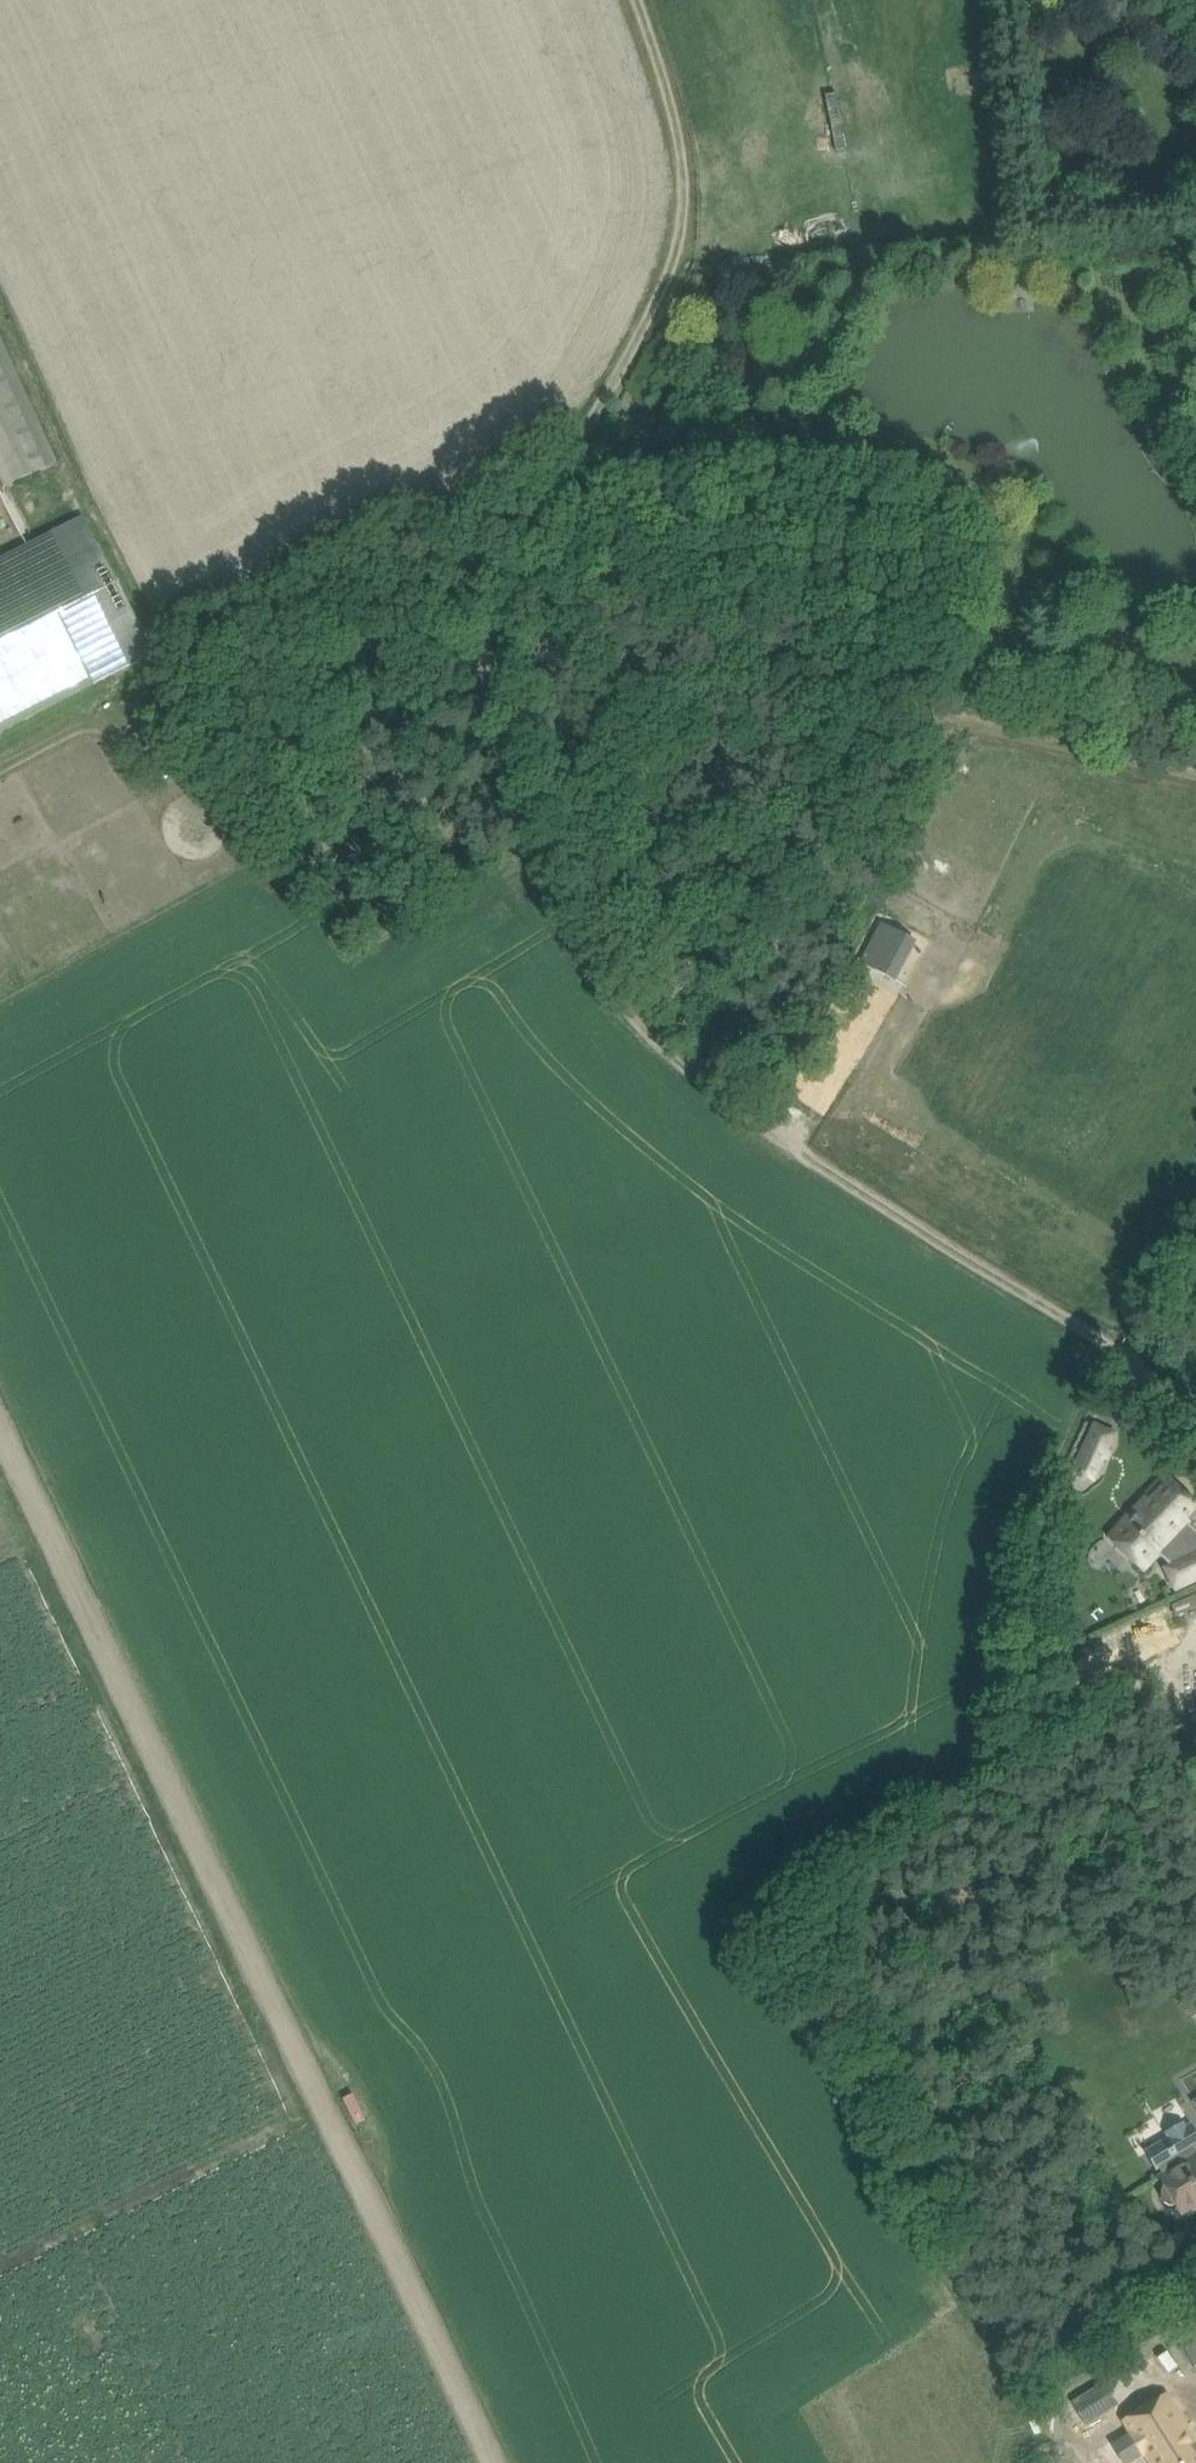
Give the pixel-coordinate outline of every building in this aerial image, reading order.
[(0,333),(0,365),(46,466),(58,461),(0,333)] [(46,466),(0,365),(0,487),(46,466)] [(154,652),(83,515),(0,556),(0,731),(154,652)] [(881,921),(860,961),(877,970),(898,930),(881,921)] [(1092,1421),(1070,1469),(1092,1479),(1103,1457),(1107,1458),(1110,1450),(1106,1448),(1114,1431),(1092,1421)] [(1108,1537),(1143,1570),(1195,1514),(1195,1504),(1164,1473),(1144,1495),(1146,1496),(1108,1537)] [(1165,1567),(1175,1589),(1195,1579),(1195,1552),(1165,1567)] [(1192,2124),(1186,2127),(1182,2122),(1166,2132),(1170,2137),(1146,2151),(1156,2168),(1159,2167),(1163,2174),(1159,2176),(1164,2185),(1161,2191),(1161,2197),(1165,2202),(1170,2205),(1176,2205),(1181,2214),(1195,2205),(1195,2131),(1192,2124)] [(1104,2381),(1072,2402),(1086,2425),(1119,2404),(1104,2381)] [(1126,2418),(1153,2462),(1195,2462),(1195,2440),(1189,2428),(1190,2427),(1169,2392),(1126,2418)]
